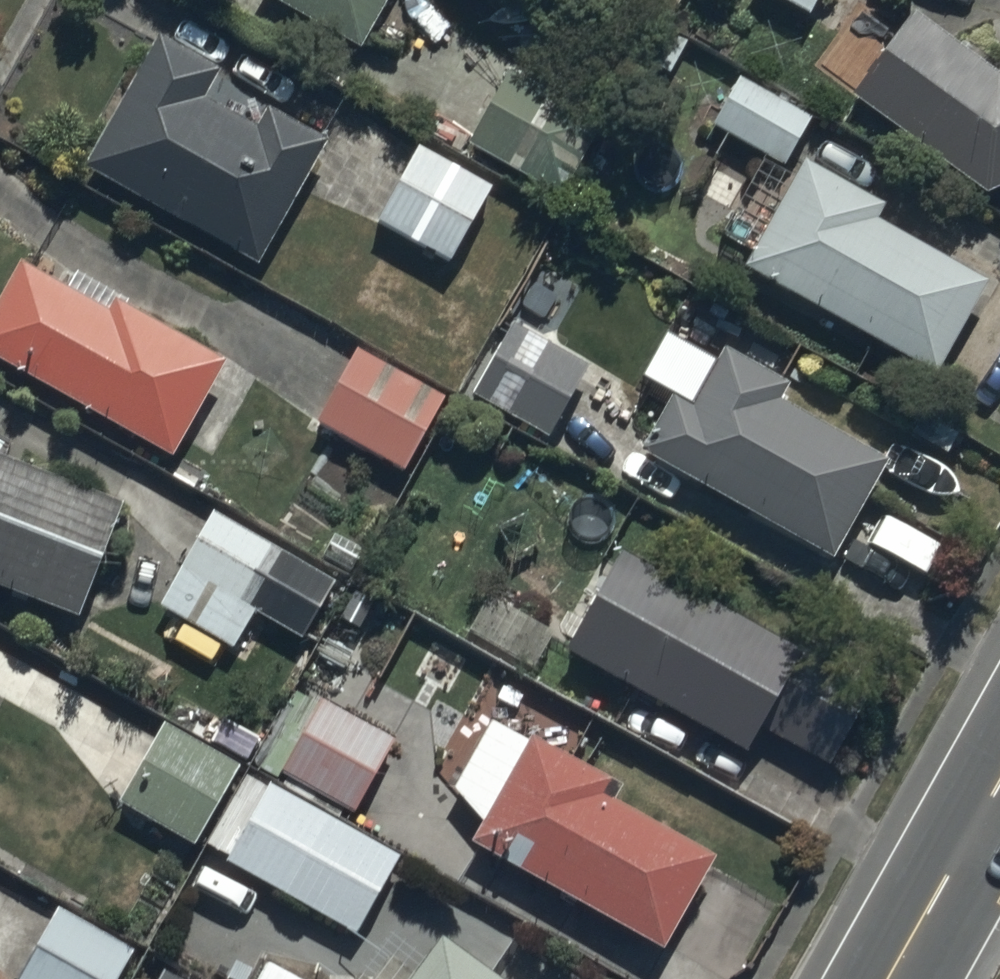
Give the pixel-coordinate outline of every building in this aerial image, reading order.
[(262,2),(361,57),(393,0),(263,0),(262,2)] [(645,11),(651,0),(625,0),(645,11)] [(809,34),(827,0),(748,0),(809,34)] [(849,113),(984,210),(999,202),(999,89),(997,90),(911,29),(849,113)] [(219,88),(155,52),(79,187),(253,286),(327,156),(267,122),(255,144),(204,115),(219,88)] [(513,83),(468,156),(577,224),(623,151),(513,83)] [(811,129),(738,88),(709,141),(782,181),(811,129)] [(493,203),(413,156),(369,231),(449,278),(493,203)] [(799,175),(740,278),(937,390),(988,299),(877,236),(884,223),(799,175)] [(0,311),(0,379),(171,475),(225,379),(123,322),(127,316),(76,287),(66,305),(18,279),(0,311)] [(589,380),(511,335),(470,408),(548,452),(589,380)] [(445,410),(355,360),(313,437),(403,486),(445,410)] [(677,413),(647,470),(830,569),(879,480),(775,424),(789,398),(724,363),(692,421),(677,413)] [(76,633),(121,518),(0,471),(0,604),(76,633)] [(337,594),(209,524),(159,616),(236,658),(252,628),(304,656),(337,594)] [(797,666),(620,571),(567,668),(750,767),(765,740),(832,776),(876,695),(803,656),(797,666)] [(554,644),(483,606),(461,647),(532,685),(554,644)] [(275,786),(285,792),(281,798),(339,830),(343,824),(352,829),(394,754),(316,710),(275,786)] [(242,779),(162,735),(119,812),(199,857),(242,779)] [(532,754),(474,860),(663,964),(713,874),(611,818),(619,803),(532,754)] [(400,869),(267,796),(224,873),(357,946),(400,869)] [(55,921),(25,978),(127,978),(135,963),(55,921)] [(443,951),(426,978),(480,978),(443,951)]
